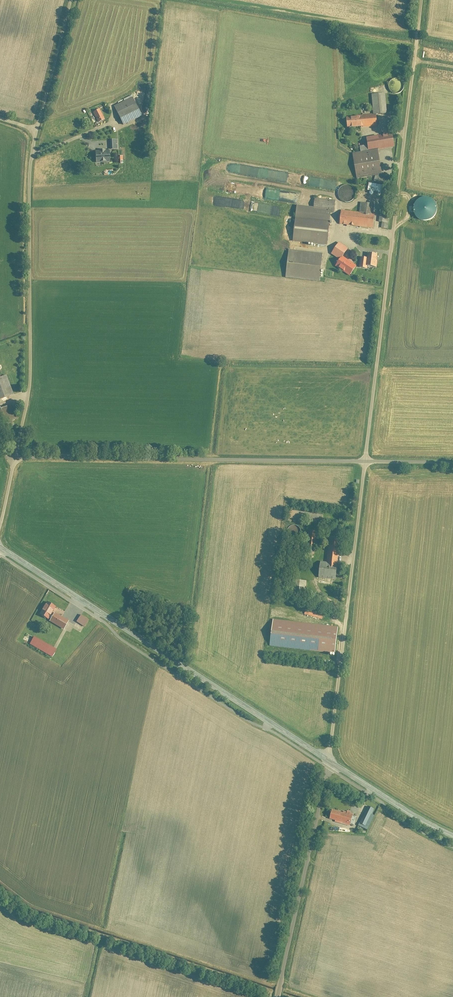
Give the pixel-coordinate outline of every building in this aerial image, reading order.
[(403,90),(403,89),(403,87),(403,86),(402,84),(401,83),(400,83),(398,82),(397,81),(396,81),(394,81),(392,82),(391,83),(390,84),(389,85),(388,86),(388,88),(388,89),(388,90),(389,92),(390,94),(390,95),(392,95),(393,96),(394,96),(396,96),(398,96),(399,96),(400,95),(401,94),(402,93),(403,92),(403,90)] [(369,96),(371,114),(344,116),(345,128),(376,126),(376,122),(376,116),(385,115),(385,113),(383,94),(369,96)] [(130,99),(113,107),(122,128),(140,119),(130,99)] [(140,124),(131,124),(131,137),(140,137),(140,124)] [(113,134),(109,126),(91,135),(95,143),(113,134)] [(360,153),(351,154),(354,178),(381,174),(378,152),(393,150),(390,134),(364,138),(365,144),(359,145),(360,153)] [(97,152),(97,164),(112,164),(112,152),(97,152)] [(354,195),(355,194),(354,192),(354,190),(353,189),(352,188),(351,186),(349,186),(348,185),(346,185),(344,185),(342,185),(341,186),(340,187),(338,189),(337,190),(337,192),(337,194),(337,195),(337,197),(338,198),(339,200),(341,201),(342,202),(344,202),(346,202),(347,202),(349,202),(350,201),(352,200),(353,198),(354,197),(354,195)] [(336,202),(313,201),(312,212),(335,214),(336,202)] [(339,212),(338,224),(371,228),(373,209),(373,208),(360,206),(359,215),(339,212)] [(383,228),(387,229),(388,220),(386,220),(386,213),(380,213),(379,222),(383,223),(383,228)] [(298,218),(295,242),(327,246),(330,223),(298,218)] [(347,249),(339,243),(331,254),(340,260),(342,257),(347,249)] [(322,256),(289,252),(286,279),(319,283),(322,256)] [(367,259),(366,266),(376,267),(376,261),(375,261),(376,255),(368,254),(367,259)] [(340,260),(336,266),(350,276),(356,267),(342,257),(340,260)] [(366,266),(367,259),(361,258),(359,268),(366,269),(366,266)] [(299,534),(299,532),(299,531),(299,529),(298,528),(297,527),(296,527),(295,526),(293,526),(292,526),(291,526),(289,526),(288,527),(287,528),(286,529),(286,530),(286,531),(286,533),(286,534),(286,535),(287,536),(288,537),(289,538),(290,539),(292,539),(293,539),(294,539),(295,539),(296,538),(297,537),(298,536),(299,535),(299,534)] [(316,532),(309,531),(307,552),(313,553),(316,532)] [(327,537),(323,566),(319,565),(317,576),(333,578),(339,538),(327,537)] [(305,583),(294,582),(293,595),(304,596),(305,583)] [(49,605),(41,616),(46,620),(54,608),(49,605)] [(324,613),(306,608),(304,616),(322,621),(324,613)] [(60,619),(52,614),(48,621),(62,630),(67,621),(61,617),(60,619)] [(86,623),(79,618),(76,623),(83,628),(86,623)] [(275,620),(271,646),(336,655),(340,629),(275,620)] [(71,661),(34,638),(29,645),(67,668),(71,661)] [(350,816),(331,812),(330,821),(348,825),(350,816)] [(369,817),(362,814),(355,830),(362,833),(369,817)]
